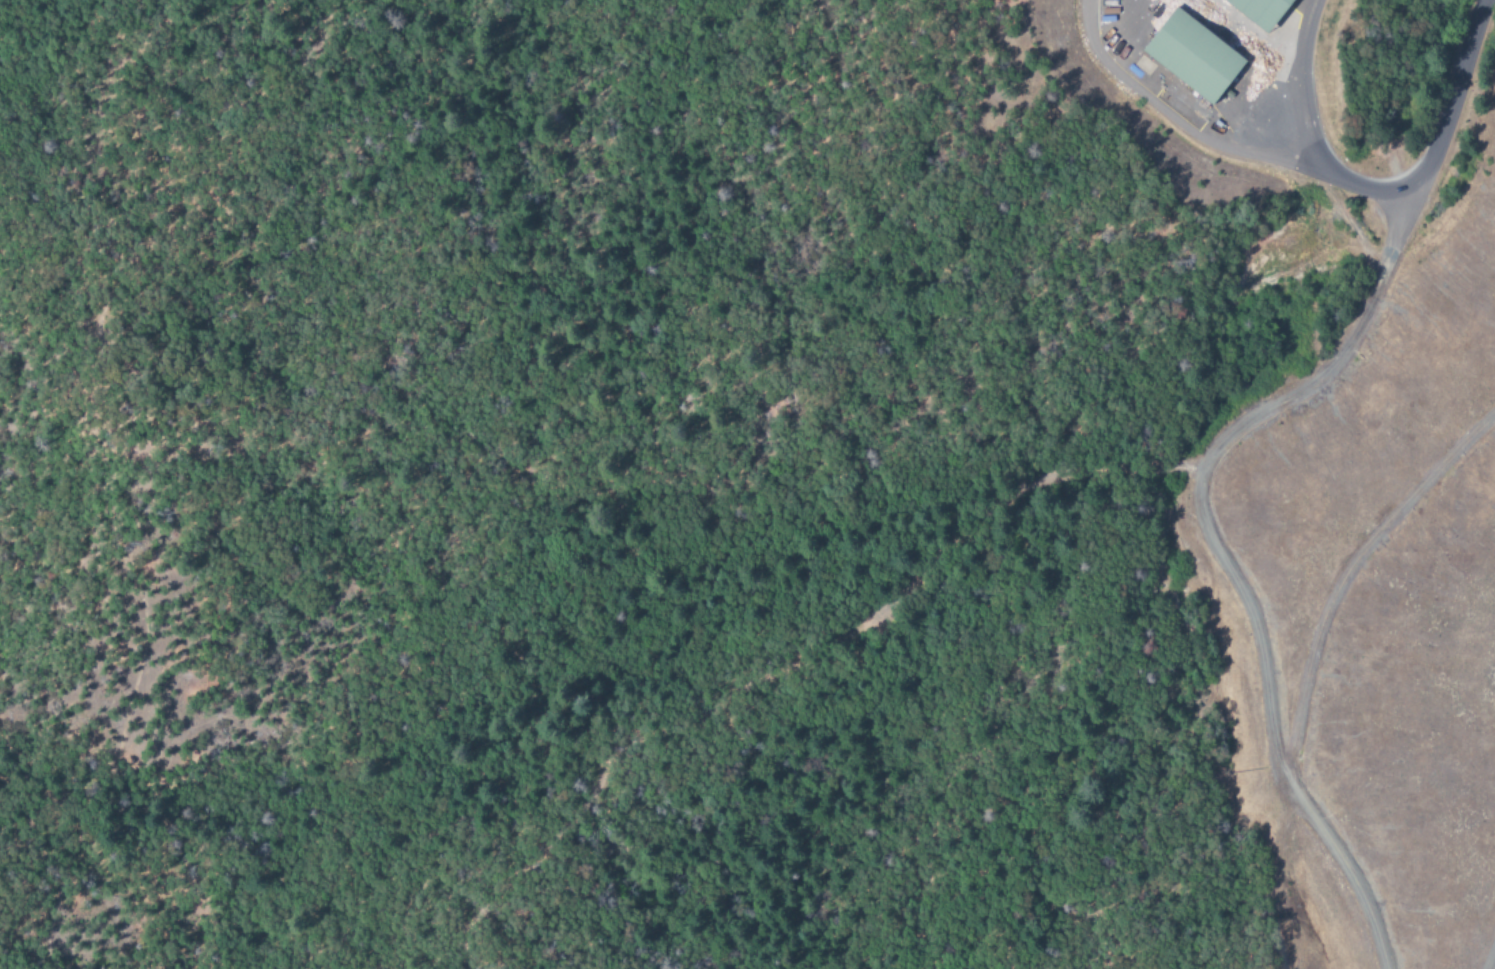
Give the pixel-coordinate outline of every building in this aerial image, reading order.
[(1264,34),(1289,0),(1218,0),(1264,34)] [(1137,52),(1209,106),(1242,61),(1171,7),(1137,52)]
